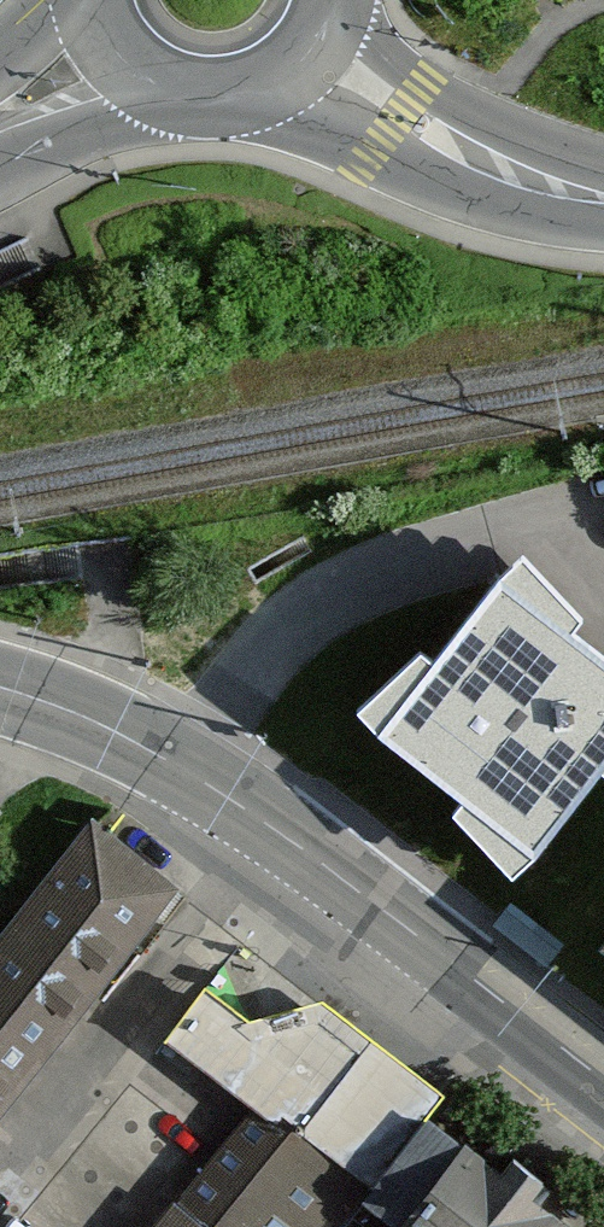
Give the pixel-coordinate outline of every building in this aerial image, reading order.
[(534,853),(603,768),(603,655),(508,576),(382,728),(534,853)] [(88,821),(0,936),(0,1134),(184,895),(88,821)] [(160,1226),(349,1226),(364,1208),(374,1195),(301,1138),(331,1099),(206,1001),(171,1045),(253,1109),(160,1226)] [(364,1208),(389,1226),(570,1226),(537,1202),(549,1187),(516,1161),(503,1177),(432,1122),(374,1195),(364,1208)]
